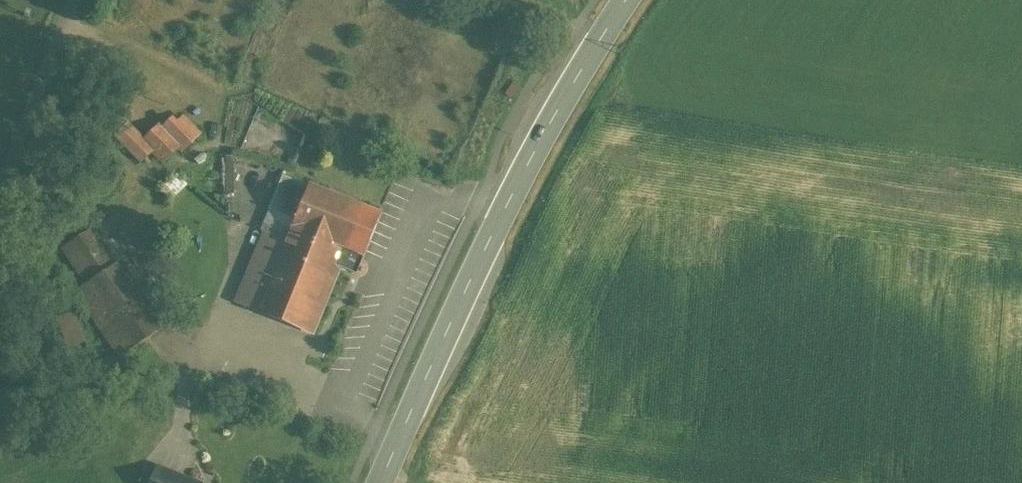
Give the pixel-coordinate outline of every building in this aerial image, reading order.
[(176,124),(166,134),(179,146),(183,151),(198,135),(182,118),(176,124)] [(179,146),(166,134),(176,124),(171,120),(163,128),(160,125),(144,139),(128,123),(114,136),(141,163),(154,150),(164,160),(179,146)] [(316,144),(309,160),(315,163),(322,146),(316,144)] [(227,152),(226,190),(239,190),(240,153),(227,152)] [(176,175),(161,189),(171,200),(186,185),(176,175)] [(380,214),(282,175),(269,209),(295,220),(291,230),(285,227),(280,240),(264,233),(241,288),(263,297),(258,311),(312,333),(339,266),(356,273),(380,214)] [(112,266),(88,231),(62,247),(86,283),(76,290),(120,357),(147,339),(161,330),(117,263),(112,266)] [(258,311),(263,297),(241,288),(236,302),(258,311)] [(74,312),(56,319),(68,349),(86,341),(74,312)] [(183,482),(186,477),(159,466),(152,482),(183,482)]
